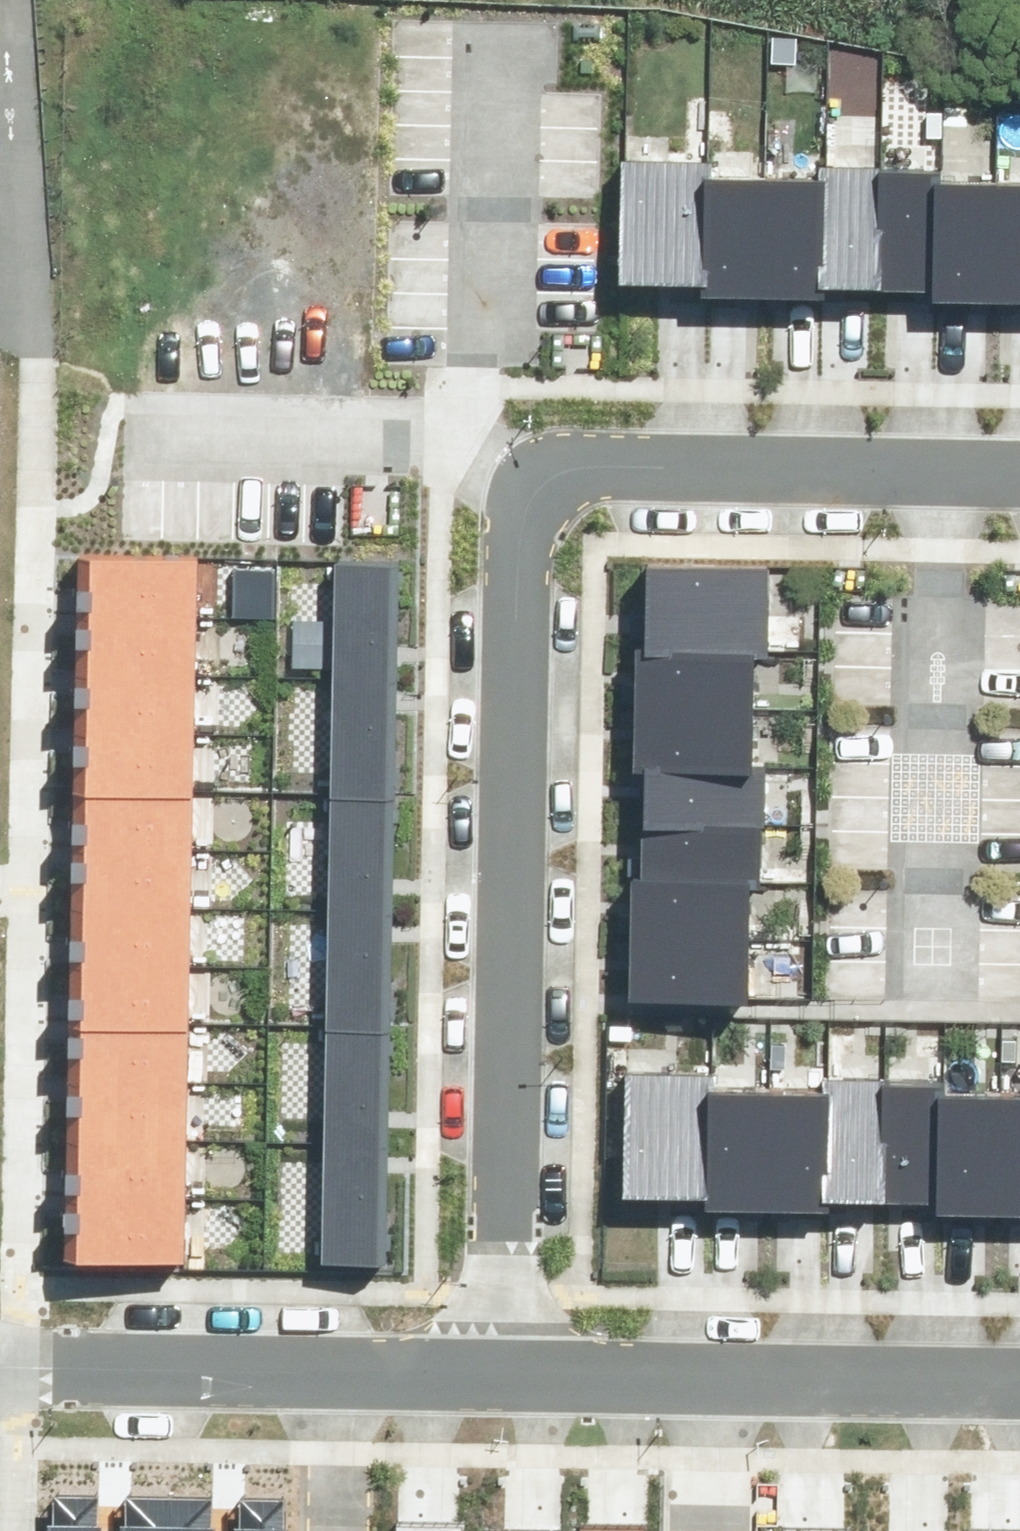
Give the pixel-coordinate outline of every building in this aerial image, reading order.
[(625,269),(705,271),(707,167),(707,151),(628,150),(625,269)] [(821,271),(880,272),(882,162),(882,158),(824,157),(823,170),(821,271)] [(880,272),(938,274),(940,172),(941,163),(882,162),(880,272)] [(704,285),(763,286),(765,168),(707,167),(705,271),(704,285)] [(821,288),(821,271),(823,170),(765,168),(763,286),(821,288)] [(938,288),(996,289),(999,174),(940,172),(938,274),(938,288)] [(999,174),(996,289),(1019,290),(1019,174),(999,174)] [(201,546),(84,544),(83,603),(200,605),(201,546)] [(340,551),(339,670),(396,670),(397,552),(340,551)] [(768,556),(648,553),(647,615),(766,617),(768,556)] [(200,605),(83,603),(82,663),(200,665),(200,605)] [(766,617),(647,615),(647,643),(640,643),(640,676),(756,678),(756,641),(766,641),(766,617)] [(200,665),(82,663),(81,722),(199,724),(200,665)] [(339,670),(338,788),(394,789),(396,670),(339,670)] [(756,678),(640,676),(639,737),(645,737),(754,740),(756,678)] [(199,724),(81,722),(80,781),(198,784),(199,724)] [(754,740),(645,737),(643,799),(764,801),(765,740),(754,740)] [(198,784),(80,781),(78,840),(197,842),(198,784)] [(338,788),(336,902),(393,903),(394,789),(338,788)] [(764,801),(643,799),(642,860),(752,862),(763,862),(764,801)] [(197,842),(78,840),(77,898),(195,900),(197,842)] [(752,862),(642,860),(637,860),(635,921),(751,924),(752,862)] [(195,900),(77,898),(76,957),(194,959),(195,900)] [(336,902),(334,1016),(391,1017),(393,903),(336,902)] [(751,924),(635,921),(634,983),(750,985),(751,924)] [(194,959),(76,957),(75,1015),(193,1017),(194,959)] [(193,1017),(75,1015),(74,1073),(192,1075),(193,1017)] [(334,1016),(331,1132),(389,1133),(391,1017),(334,1016)] [(629,1179),(709,1180),(711,1076),(711,1061),(632,1059),(629,1179)] [(826,1180),(884,1181),(887,1071),(887,1067),(828,1066),(828,1079),(826,1180)] [(884,1181),(943,1183),(945,1081),(945,1072),(887,1071),(884,1181)] [(192,1075),(74,1073),(73,1130),(191,1133),(192,1075)] [(709,1194),(767,1195),(769,1078),(711,1076),(709,1180),(709,1194)] [(825,1197),(826,1180),(828,1079),(769,1078),(767,1195),(825,1197)] [(942,1197),(1001,1198),(1003,1083),(945,1081),(943,1183),(942,1197)] [(1003,1083),(1001,1198),(1019,1199),(1019,1083),(1003,1083)] [(191,1133),(73,1130),(72,1188),(190,1190),(191,1133)] [(331,1132),(328,1247),(387,1249),(389,1133),(331,1132)] [(190,1190),(72,1188),(71,1245),(189,1248),(190,1190)]
